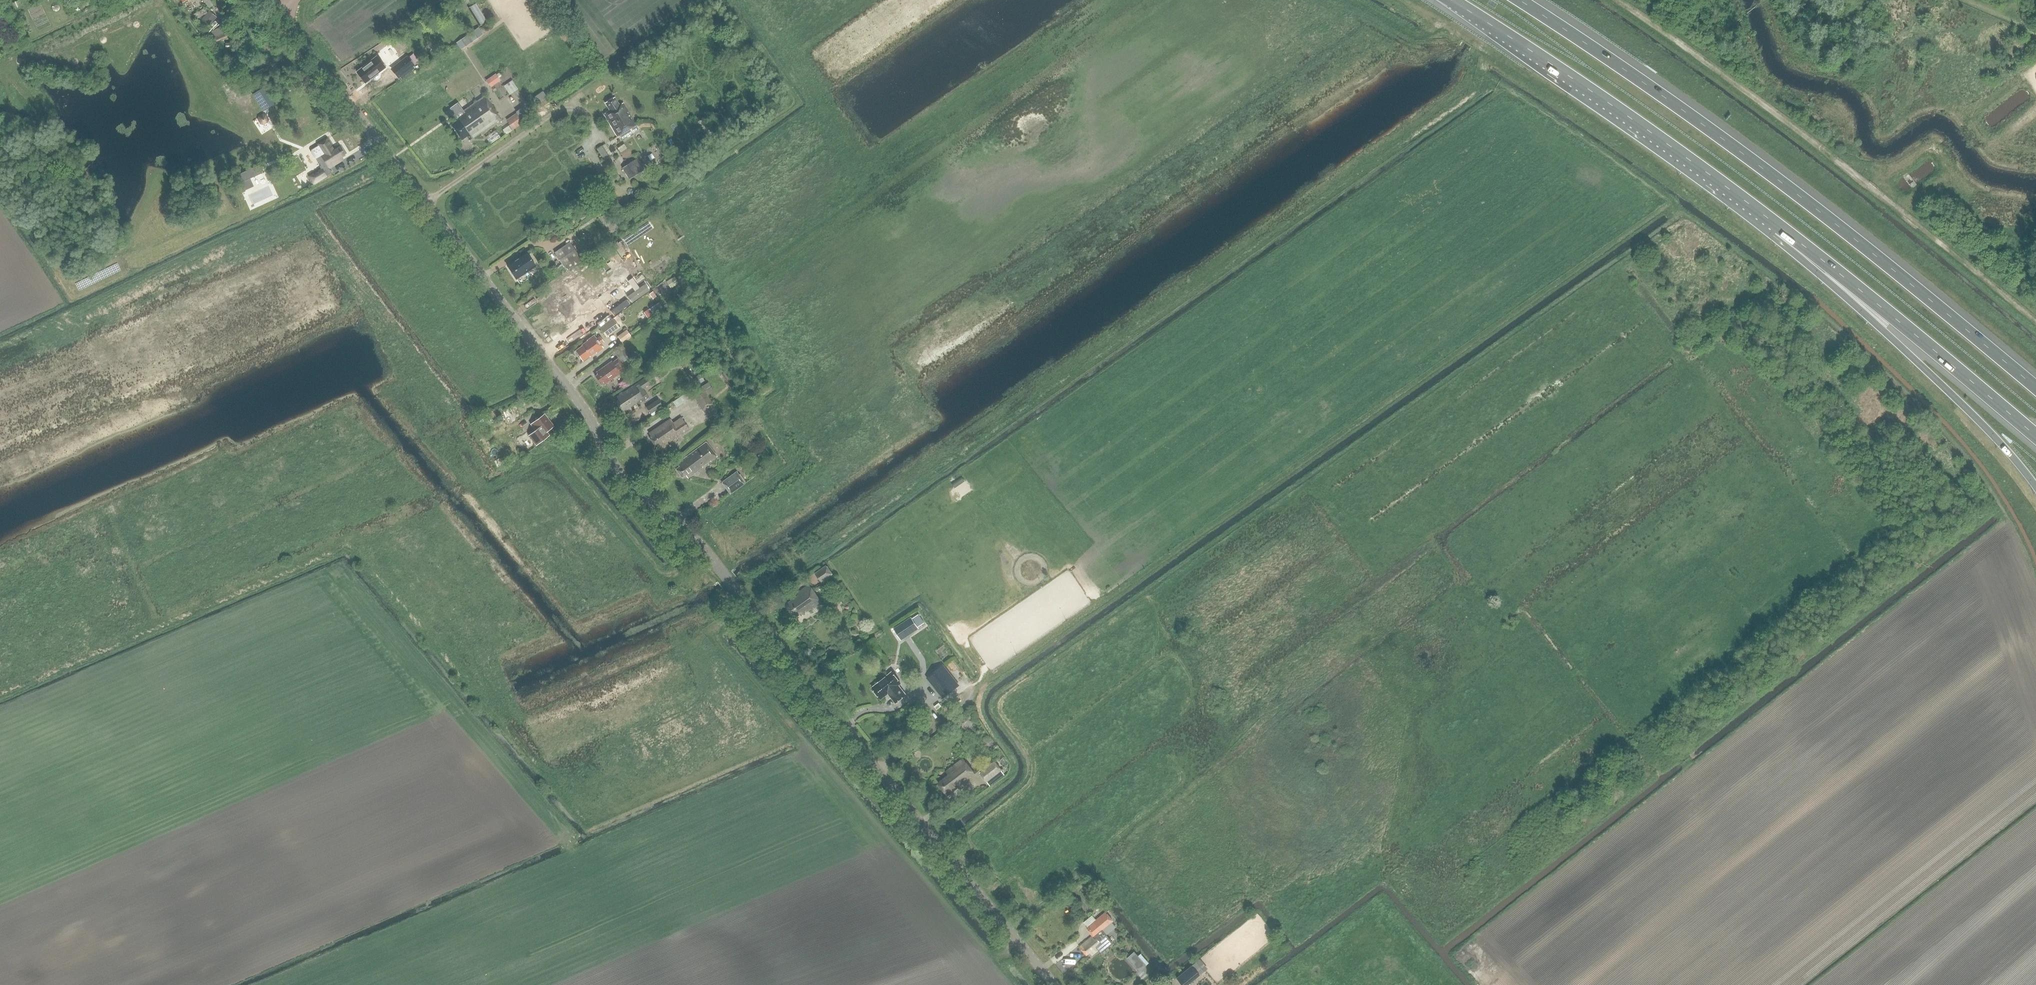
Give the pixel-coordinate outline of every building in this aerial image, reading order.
[(208,8),(214,5),(211,0),(204,0),(208,8)] [(204,8),(193,14),(196,19),(207,13),(204,8)] [(209,11),(202,20),(209,26),(217,17),(209,11)] [(223,27),(210,32),(215,43),(227,38),(223,27)] [(374,78),(378,75),(377,74),(383,69),(376,59),(371,63),(370,62),(357,72),(365,83),(373,77),(374,78)] [(392,70),(398,78),(409,70),(402,61),(392,70)] [(488,79),(493,86),(500,81),(495,74),(488,79)] [(507,84),(513,94),(521,88),(516,79),(507,84)] [(501,98),(510,93),(504,81),(494,86),(501,98)] [(274,102),(265,86),(252,94),(262,109),(274,102)] [(466,135),(469,140),(500,119),(484,96),(462,111),(463,112),(461,114),(459,111),(460,111),(455,104),(449,108),(458,121),(451,125),(461,139),(466,135)] [(539,109),(549,102),(546,97),(536,104),(539,109)] [(604,114),(617,137),(636,125),(623,103),(619,105),(614,97),(605,103),(610,111),(604,114)] [(521,122),(515,114),(507,120),(513,128),(521,122)] [(309,177),(313,184),(326,176),(324,171),(343,160),(341,157),(344,155),(340,147),(334,151),(327,139),(318,145),(319,146),(312,150),(311,153),(314,157),(316,158),(321,155),(326,164),(320,167),(322,169),(309,177)] [(614,156),(605,144),(597,150),(605,162),(608,167),(613,164),(612,161),(614,160),(612,157),(614,156)] [(618,148),(621,152),(627,148),(624,144),(618,148)] [(628,178),(644,169),(637,158),(622,168),(628,178)] [(248,170),(237,175),(241,183),(252,178),(248,170)] [(615,171),(612,174),(619,184),(622,182),(615,171)] [(569,242),(554,252),(566,271),(583,260),(580,254),(578,256),(569,242)] [(535,267),(526,253),(507,266),(516,279),(535,267)] [(586,303),(609,287),(594,266),(568,285),(576,296),(558,309),(570,327),(591,311),(586,303)] [(631,303),(649,291),(644,285),(627,297),(631,303)] [(613,316),(629,305),(626,300),(610,311),(613,316)] [(663,309),(659,303),(649,310),(653,316),(663,309)] [(652,315),(648,309),(643,312),(647,318),(652,315)] [(599,327),(605,337),(619,328),(612,318),(610,319),(600,326),(599,327)] [(617,336),(621,342),(629,335),(625,330),(617,336)] [(603,348),(600,344),(603,342),(599,336),(596,338),(594,336),(587,341),(582,345),(582,346),(575,351),(583,361),(589,356),(590,357),(596,352),(596,353),(603,348)] [(614,351),(622,362),(630,356),(622,345),(614,351)] [(684,355),(680,349),(671,354),(675,360),(684,355)] [(612,361),(611,362),(596,372),(598,374),(595,376),(600,384),(603,382),(604,384),(611,379),(626,369),(618,358),(612,362),(612,361)] [(738,385),(728,369),(722,373),(732,389),(738,385)] [(692,379),(697,386),(705,381),(700,374),(692,379)] [(616,402),(617,403),(617,404),(619,408),(620,408),(621,410),(624,408),(625,410),(632,406),(637,402),(639,405),(649,398),(643,388),(649,384),(645,378),(617,397),(618,400),(616,402)] [(713,392),(707,382),(691,391),(701,410),(712,404),(707,396),(713,392)] [(691,398),(687,393),(673,402),(677,408),(691,398)] [(650,414),(662,406),(658,400),(646,407),(650,414)] [(495,409),(484,415),(487,421),(498,416),(495,409)] [(530,424),(535,430),(528,435),(536,446),(549,436),(546,432),(553,427),(544,414),(530,424)] [(663,453),(669,450),(672,447),(668,442),(688,429),(681,418),(673,424),(670,419),(649,433),(651,436),(649,438),(655,447),(658,445),(663,453)] [(682,478),(685,475),(687,478),(702,467),(710,461),(717,457),(706,442),(677,464),(679,467),(676,469),(682,478)] [(737,472),(721,482),(729,494),(745,483),(737,472)] [(814,573),(822,584),(833,576),(826,566),(814,573)] [(822,603),(809,585),(797,594),(798,596),(788,603),(797,617),(806,611),(807,612),(810,609),(811,611),(822,603)] [(901,639),(918,628),(917,627),(924,623),(918,614),(912,618),(911,618),(894,629),(901,639)] [(959,686),(943,664),(926,677),(943,699),(959,686)] [(901,684),(892,672),(871,688),(881,700),(887,694),(895,704),(906,695),(899,686),(901,684)] [(978,770),(973,773),(963,759),(946,772),(949,776),(938,784),(947,795),(958,787),(959,789),(964,785),(965,786),(981,773),(978,770)] [(986,770),(980,774),(988,786),(1004,775),(995,763),(990,767),(988,764),(984,767),(986,770)] [(1104,929),(1114,921),(1106,911),(1087,927),(1094,935),(1103,928),(1104,929)] [(1101,953),(1115,942),(1104,929),(1103,928),(1094,935),(1080,947),(1086,955),(1088,954),(1089,956),(1091,954),(1092,956),(1099,950),(1101,953)] [(1208,968),(1199,959),(1192,965),(1200,975),(1208,968)] [(1143,961),(1135,968),(1139,972),(1147,966),(1143,961)] [(1181,984),(1189,984),(1200,975),(1191,966),(1176,980),(1181,984)]
